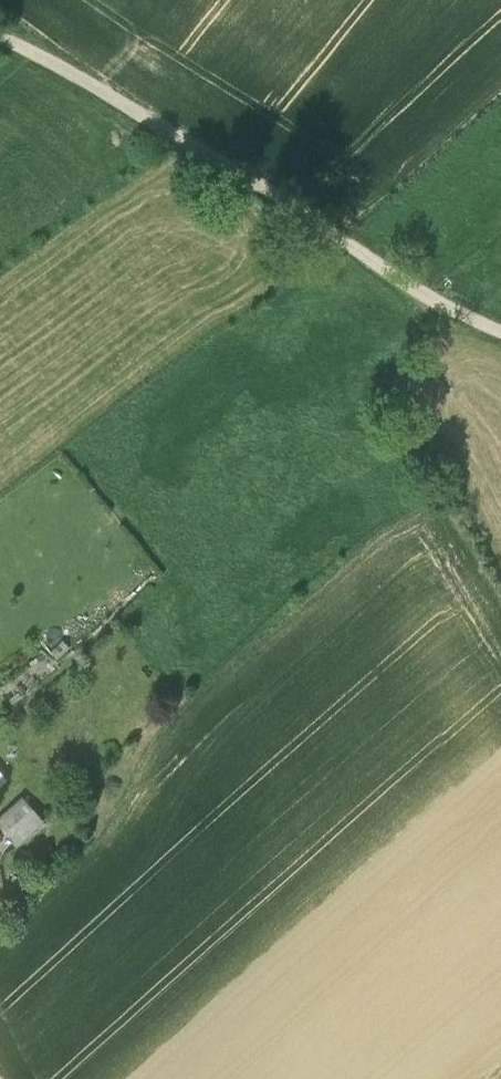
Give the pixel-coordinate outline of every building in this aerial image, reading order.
[(0,821),(0,827),(16,845),(42,822),(23,800),(0,821)]
